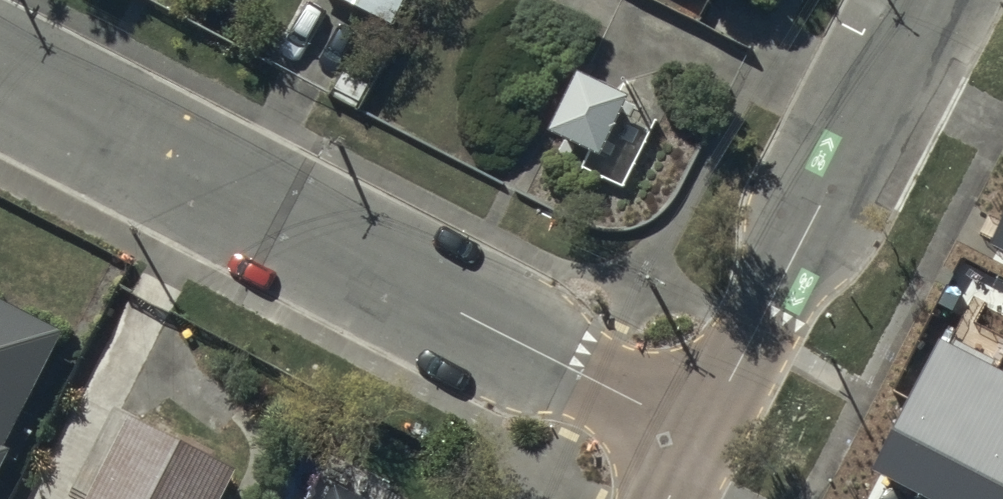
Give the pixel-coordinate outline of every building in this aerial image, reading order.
[(395,18),(403,0),(356,0),(395,18)] [(599,159),(624,103),(574,81),(549,138),(599,159)] [(989,242),(1002,249),(1002,215),(989,242)] [(961,293),(948,286),(939,303),(952,310),(961,293)] [(0,294),(0,468),(12,446),(5,443),(65,327),(0,294)] [(938,338),(871,468),(931,498),(1002,498),(1002,371),(938,338)] [(246,395),(193,352),(168,384),(221,427),(246,395)] [(130,412),(84,498),(220,498),(237,467),(130,412)] [(329,481),(320,498),(363,498),(329,481)]
